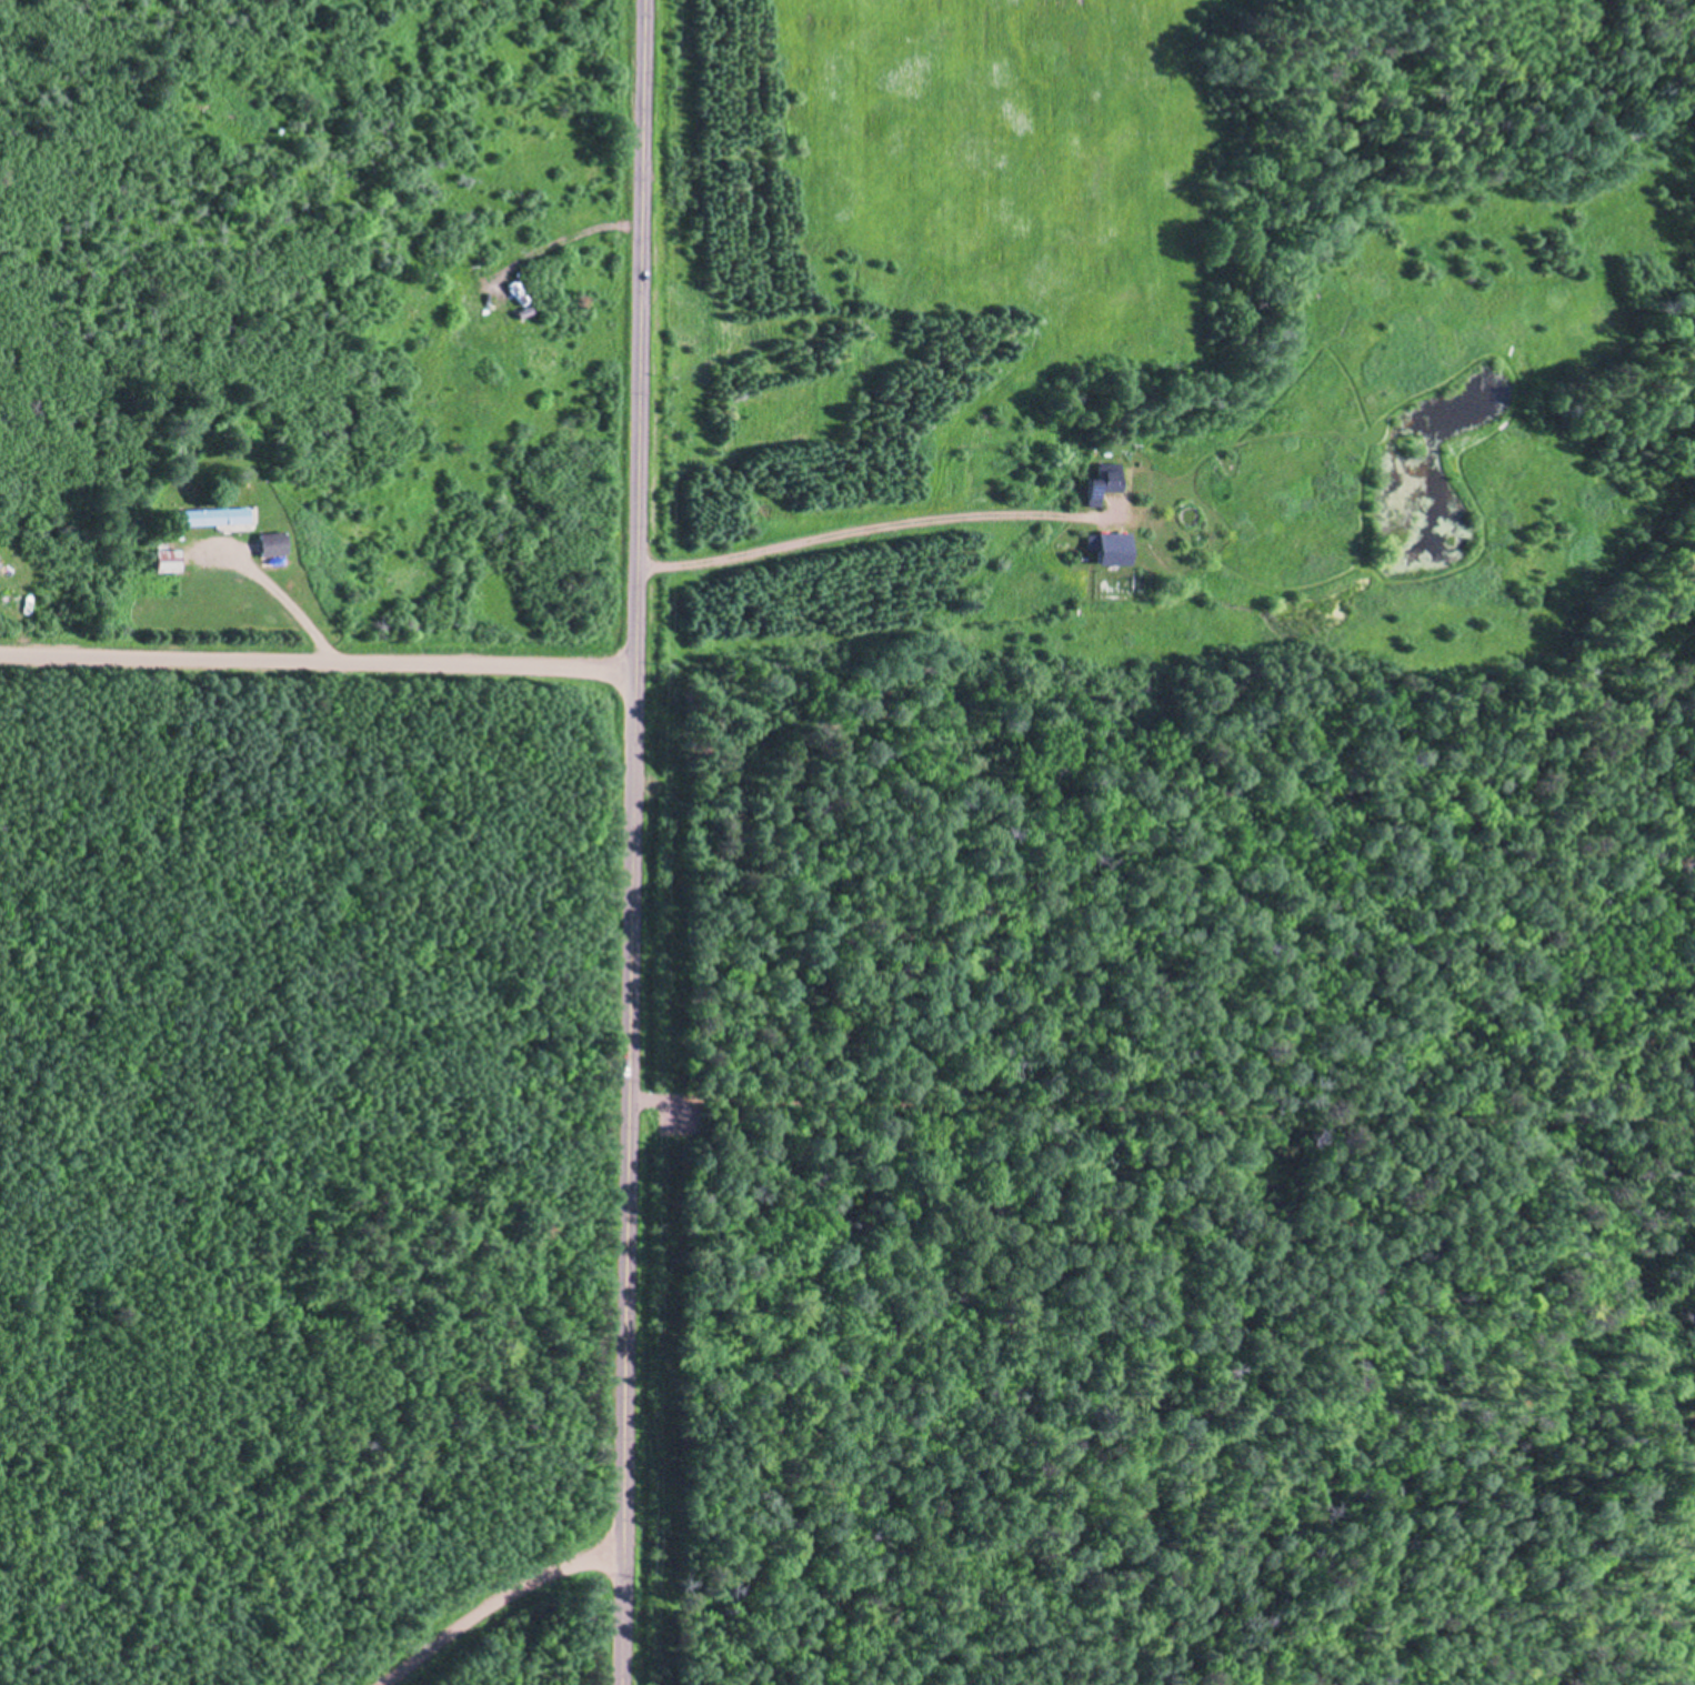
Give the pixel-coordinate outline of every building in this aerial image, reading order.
[(224,455),(223,441),(235,441),(237,455),(224,455)] [(1085,505),(1086,477),(1096,477),(1096,462),(1119,462),(1119,490),(1097,489),(1097,505),(1085,505)] [(250,506),(250,508),(250,521),(217,522),(172,523),(171,510),(250,506)] [(1127,531),(1127,563),(1115,563),(1105,563),(1095,563),(1095,549),(1084,549),(1084,533),(1095,533),(1095,531),(1096,531),(1096,529),(1106,529),(1106,531),(1115,531),(1115,532),(1119,532),(1119,530),(1122,530),(1122,531),(1127,531)] [(259,532),(285,531),(288,553),(261,555),(259,532)] [(157,549),(180,549),(181,570),(157,570),(157,549)]
